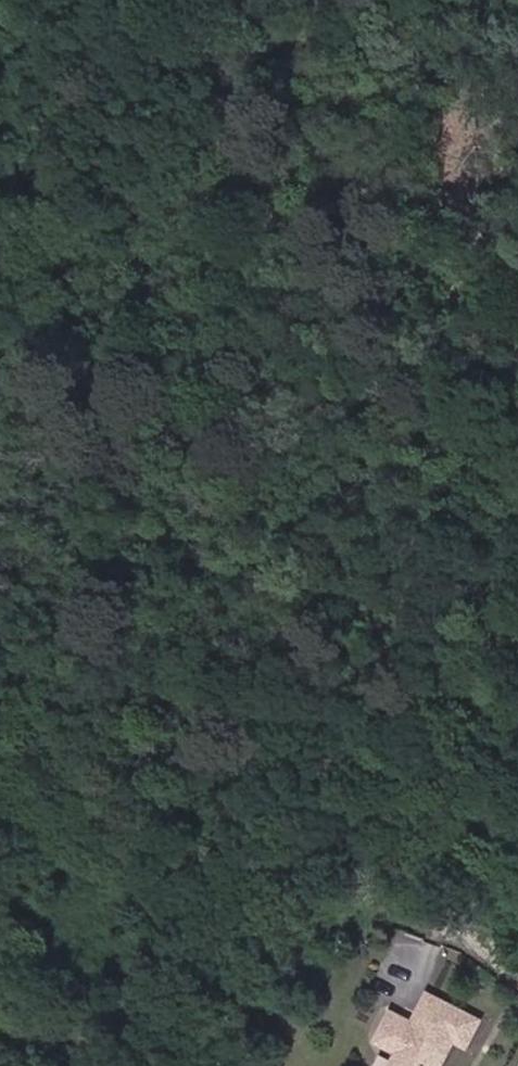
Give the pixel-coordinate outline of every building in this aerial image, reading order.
[(448,991),(432,1020),(411,1009),(396,1037),(417,1048),(408,1065),(451,1065),(454,1060),(472,1036),(484,1043),(497,1018),(448,991)]
